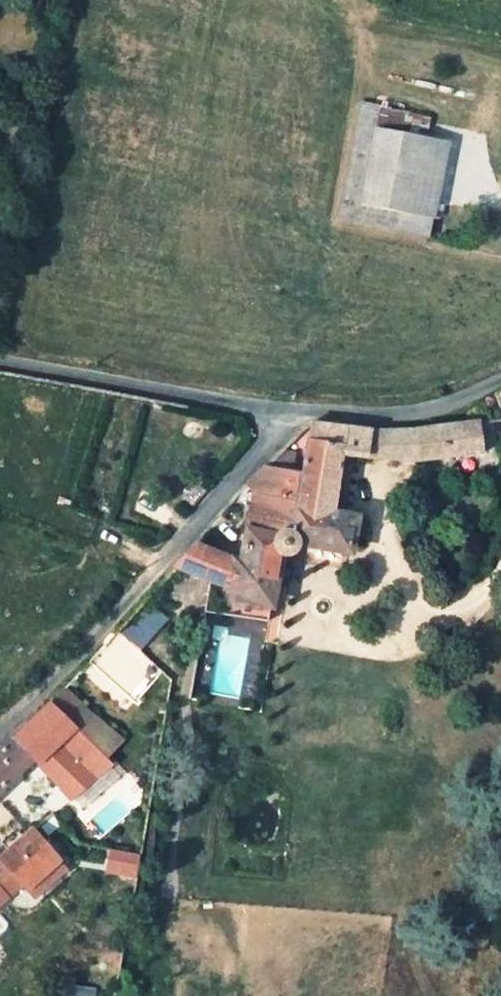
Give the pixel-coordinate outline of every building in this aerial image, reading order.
[(363,203),(433,217),(448,145),(379,132),(363,203)] [(433,217),(363,203),(343,198),(340,221),(428,240),(433,217)] [(491,391),(500,418),(500,386),(491,391)] [(240,559),(196,542),(177,564),(209,579),(206,586),(225,594),(222,612),(268,621),(278,555),(287,556),(292,556),(295,553),(298,548),(300,542),(349,550),(354,517),(334,514),(343,455),(417,459),(482,451),(479,422),(391,431),(309,425),(300,476),(288,475),(292,457),(275,455),(247,487),(253,488),(240,559)] [(110,764),(119,756),(112,749),(121,740),(66,688),(45,708),(0,752),(0,790),(33,757),(71,797),(110,764)] [(52,812),(59,821),(71,812),(63,803),(52,812)] [(52,812),(0,857),(0,859),(23,884),(25,886),(62,853),(45,835),(59,821),(52,812)] [(106,874),(138,875),(138,850),(107,849),(106,874)] [(0,859),(0,905),(23,884),(0,859)] [(88,934),(121,941),(128,905),(94,899),(88,934)]
